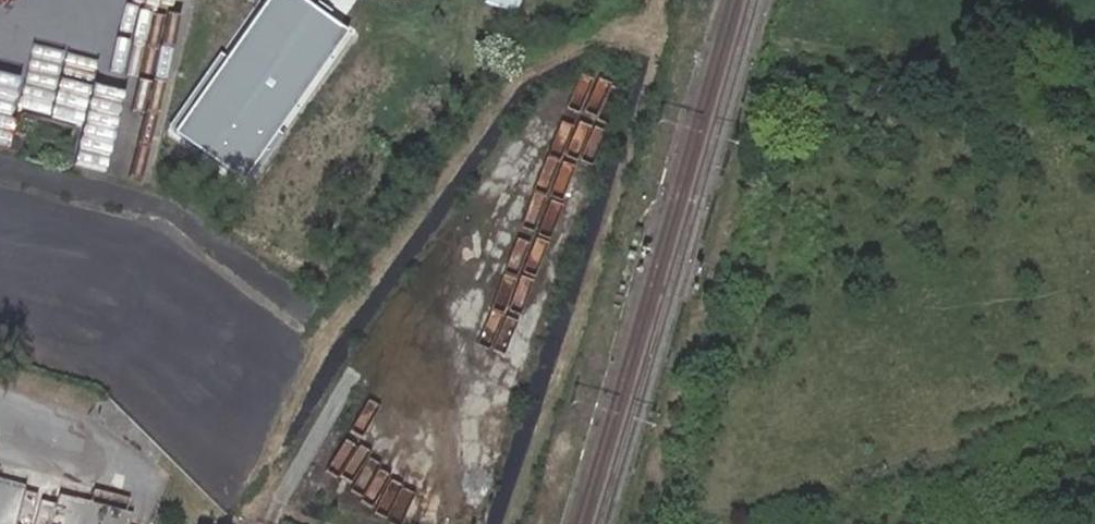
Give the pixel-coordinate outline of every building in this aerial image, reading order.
[(489,2),(520,13),(524,0),(489,0),(489,2)] [(15,144),(28,78),(47,81),(55,83),(52,102),(93,109),(103,56),(73,50),(71,61),(0,48),(0,141),(15,144)]
